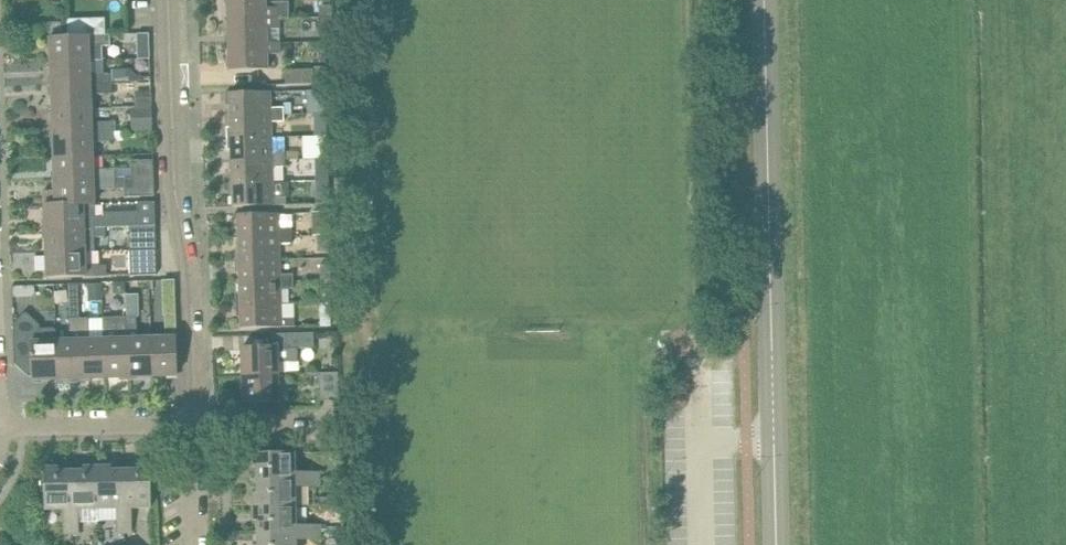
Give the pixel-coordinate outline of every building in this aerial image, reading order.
[(279,18),(279,8),(267,8),(266,0),(227,0),(228,19),(279,18)] [(320,17),(331,17),(331,2),(320,2),(320,17)] [(331,17),(320,17),(320,34),(331,34),(331,17)] [(279,18),(228,19),(229,45),(268,44),(267,30),(280,29),(279,18)] [(62,22),(49,22),(49,34),(62,34),(62,22)] [(149,33),(138,33),(139,59),(150,58),(149,33)] [(51,61),(91,60),(104,59),(104,46),(111,45),(111,35),(50,37),(51,61)] [(280,44),(268,44),(229,45),(230,70),(268,69),(268,55),(280,54),(280,44)] [(92,75),(91,60),(51,61),(52,85),(112,83),(112,74),(92,75)] [(112,74),(112,83),(143,82),(143,75),(138,75),(130,69),(112,70),(112,74)] [(308,84),(308,70),(281,71),(281,85),(308,84)] [(327,70),(313,70),(313,81),(328,81),(327,70)] [(113,93),(112,83),(52,85),(52,109),(93,108),(92,94),(113,93)] [(308,110),(325,110),(324,89),(307,90),(308,110)] [(231,116),(284,115),(284,107),(271,108),(271,90),(226,92),(226,100),(230,100),(231,116)] [(151,91),(138,91),(138,105),(151,104),(151,91)] [(152,106),(134,106),(135,129),(153,129),(152,106)] [(93,122),(93,108),(52,109),(53,133),(114,130),(114,121),(93,122)] [(317,136),(329,136),(329,113),(316,113),(317,136)] [(284,115),(231,116),(231,131),(227,131),(227,139),(272,137),(272,122),(284,122),(284,115)] [(114,140),(114,130),(53,133),(54,156),(94,155),(93,141),(114,140)] [(330,158),(329,136),(317,136),(317,158),(330,158)] [(273,152),(272,137),(227,139),(227,145),(232,145),(232,161),(286,159),(286,152),(273,152)] [(94,169),(94,155),(54,156),(55,180),(115,178),(115,169),(94,169)] [(330,158),(317,158),(318,181),(330,181),(330,158)] [(286,159),(232,161),(233,176),(228,176),(228,184),(274,183),(273,167),(286,166),(286,159)] [(125,178),(154,177),(154,160),(125,161),(125,178)] [(155,195),(154,177),(125,178),(126,196),(155,195)] [(115,178),(55,180),(55,190),(44,190),(45,205),(84,204),(96,203),(95,188),(116,188),(115,178)] [(274,198),(274,183),(228,184),(229,190),(233,190),(233,206),(287,205),(311,204),(311,200),(301,201),(301,199),(287,199),(287,198),(274,198)] [(155,202),(138,202),(138,210),(138,225),(138,226),(156,225),(155,202)] [(84,204),(45,205),(45,228),(106,226),(138,225),(138,210),(105,211),(105,217),(96,217),(96,203),(84,204)] [(329,211),(317,211),(317,235),(329,234),(329,211)] [(239,238),(292,236),(292,228),(279,229),(279,212),(234,214),(234,222),(239,222),(239,238)] [(130,250),(156,249),(156,225),(138,226),(130,226),(130,250)] [(106,236),(106,226),(45,228),(46,252),(85,250),(96,250),(96,237),(106,236)] [(292,236),(239,238),(239,252),(235,253),(235,261),(280,259),(279,244),(292,244),(292,236)] [(329,256),(329,238),(316,239),(316,256),(329,256)] [(156,249),(130,250),(131,273),(157,272),(156,249)] [(86,265),(85,250),(46,252),(47,276),(108,274),(107,265),(86,265)] [(280,259),(235,261),(235,267),(240,267),(240,283),(293,282),(293,274),(280,274),(280,259)] [(319,279),(329,278),(329,261),(319,261),(319,279)] [(44,305),(77,295),(72,279),(39,289),(44,305)] [(126,281),(115,281),(115,288),(120,292),(126,292),(126,281)] [(88,282),(89,299),(103,299),(102,282),(88,282)] [(293,282),(240,283),(241,297),(236,297),(236,306),(281,304),(280,289),(293,288),(293,282)] [(22,285),(14,285),(14,296),(23,296),(22,285)] [(330,301),(330,288),(320,288),(320,301),(330,301)] [(331,326),(330,303),(320,304),(321,326),(331,326)] [(281,319),(281,304),(236,306),(237,312),(241,312),(241,328),(295,327),(294,319),(281,319)] [(80,315),(80,307),(70,307),(70,315),(80,315)] [(80,307),(80,315),(90,315),(89,307),(80,307)] [(58,379),(56,340),(56,329),(40,329),(40,324),(27,312),(23,313),(13,323),(15,363),(28,376),(33,376),(33,380),(58,379)] [(166,336),(153,336),(154,376),(177,375),(176,336),(177,336),(176,315),(165,315),(166,336)] [(129,377),(127,316),(104,317),(104,338),(105,377),(129,377)] [(137,316),(127,316),(129,377),(154,376),(153,336),(138,336),(137,316)] [(82,378),(80,318),(70,318),(71,339),(56,340),(58,379),(82,378)] [(105,377),(104,338),(91,338),(90,318),(80,318),(82,378),(105,377)] [(243,376),(279,375),(278,361),(298,361),(298,348),(314,347),(314,332),(277,333),(277,346),(242,347),(243,376)] [(319,374),(319,378),(319,400),(339,400),(338,373),(319,374)] [(279,375),(243,376),(244,403),(279,402),(279,375)] [(257,479),(320,478),(319,471),(295,471),(295,452),(253,452),(253,467),(257,467),(257,479)] [(124,469),(125,532),(133,532),(132,507),(152,507),(151,465),(137,465),(137,469),(124,469)] [(84,470),(71,470),(72,533),(80,533),(80,508),(99,508),(98,466),(84,466),(84,470)] [(125,532),(124,469),(112,470),(112,466),(98,466),(99,508),(118,508),(118,532),(125,532)] [(72,533),(71,470),(59,471),(59,467),(44,467),(45,509),(65,509),(65,533),(72,533)] [(320,478),(257,479),(257,492),(253,492),(254,506),(296,505),(295,486),(320,486),(320,478)] [(296,524),(296,505),(254,506),(254,520),(258,520),(258,532),(321,531),(320,524),(296,524)] [(258,532),(258,544),(254,544),(296,544),(296,539),(321,539),(321,531),(258,532)]
